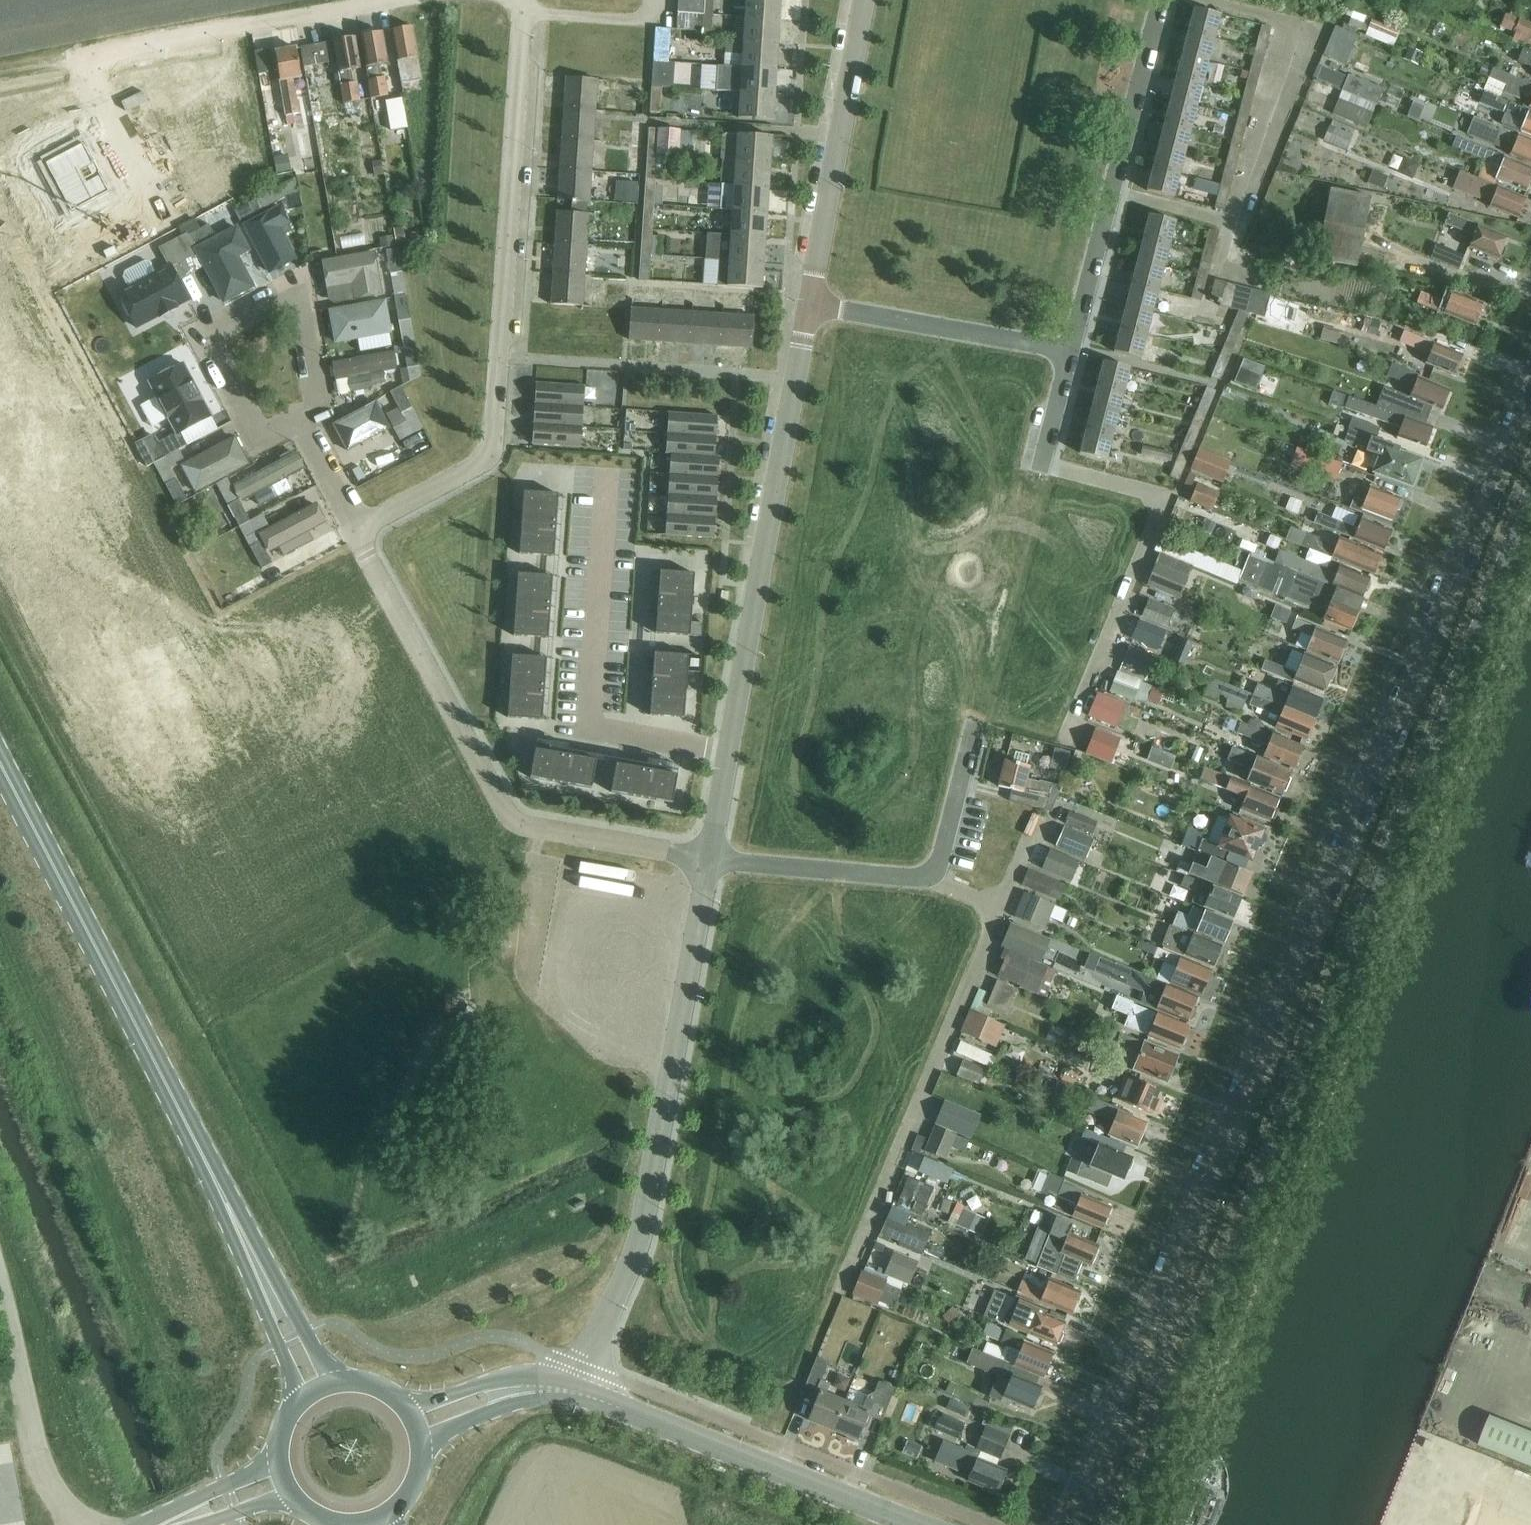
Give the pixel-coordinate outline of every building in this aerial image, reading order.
[(678,11),(701,13),(714,14),(715,0),(678,0),(678,11)] [(745,17),(780,19),(782,0),(746,0),(745,17)] [(1195,8),(1189,31),(1216,38),(1222,15),(1195,8)] [(1393,48),(1399,32),(1372,21),(1366,18),(1366,17),(1353,12),(1348,25),(1361,30),(1367,32),(1365,36),(1393,48)] [(1506,14),(1501,28),(1513,33),(1512,35),(1515,36),(1512,43),(1517,45),(1518,41),(1530,47),(1530,24),(1506,14)] [(736,16),(734,41),(779,44),(780,19),(745,17),(736,16)] [(1262,25),(1256,49),(1266,51),(1272,28),(1262,25)] [(1332,37),(1353,45),(1354,46),(1356,40),(1358,35),(1337,26),(1332,37)] [(413,27),(391,31),(397,62),(419,58),(413,27)] [(1189,31),(1183,53),(1210,60),(1216,38),(1189,31)] [(383,32),(361,36),(372,98),(387,96),(384,77),(381,78),(379,65),(389,63),(383,32)] [(655,36),(653,61),(664,62),(665,37),(655,36)] [(355,37),(332,41),(336,62),(337,68),(343,104),(360,101),(357,83),(353,83),(350,70),(361,68),(355,37)] [(332,41),(300,47),(304,68),(336,62),(332,41)] [(726,41),(725,54),(742,55),(741,67),(777,69),(779,44),(734,41),(726,41)] [(261,51),(254,52),(258,74),(266,72),(277,70),(285,116),(287,126),(295,124),(293,114),(298,113),(292,79),(300,77),(295,48),(274,52),(271,53),(271,52),(271,49),(261,51)] [(1256,49),(1250,71),(1260,73),(1266,51),(1256,49)] [(1524,49),(1519,61),(1530,66),(1530,52),(1524,49)] [(1183,53),(1177,75),(1204,82),(1210,60),(1183,53)] [(653,61),(651,86),(662,87),(673,88),(674,74),(663,73),(664,62),(653,61)] [(1487,77),(1508,85),(1505,91),(1520,97),(1523,91),(1530,94),(1530,83),(1483,64),(1479,74),(1487,77)] [(718,66),(717,89),(740,91),(740,92),(775,94),(777,69),(741,67),(718,66)] [(1177,75),(1171,99),(1198,106),(1204,82),(1177,75)] [(1342,91),(1377,106),(1384,91),(1349,76),(1342,91)] [(567,78),(564,108),(595,110),(605,111),(607,82),(598,81),(598,80),(567,78)] [(651,86),(649,113),(660,114),(662,87),(651,86)] [(740,92),(738,117),(773,120),(775,94),(740,92)] [(1479,103),(1505,114),(1501,123),(1530,136),(1530,112),(1483,92),(1479,103)] [(1244,93),(1238,116),(1248,119),(1254,95),(1244,93)] [(403,98),(387,101),(392,131),(408,128),(403,98)] [(1171,99),(1165,121),(1192,128),(1198,106),(1171,99)] [(1339,99),(1333,114),(1366,128),(1372,114),(1339,99)] [(1429,115),(1430,101),(1414,100),(1413,115),(1429,115)] [(564,108),(562,139),(593,141),(595,110),(564,108)] [(1503,140),(1515,145),(1510,155),(1530,163),(1530,140),(1473,116),(1467,133),(1500,147),(1503,140)] [(1165,121),(1160,144),(1186,151),(1192,128),(1165,121)] [(1328,125),(1322,138),(1346,148),(1351,134),(1328,125)] [(649,129),(647,153),(657,154),(677,156),(679,131),(659,129),(649,129)] [(87,132),(48,152),(74,201),(75,201),(113,181),(103,162),(104,161),(98,150),(97,151),(87,132)] [(723,133),(722,158),(771,162),(773,136),(737,134),(723,133)] [(1451,148),(1461,152),(1472,157),(1472,156),(1485,162),(1477,179),(1494,185),(1495,181),(1516,189),(1526,193),(1527,191),(1530,189),(1530,188),(1530,169),(1476,146),(1465,142),(1455,138),(1451,148)] [(562,139),(560,169),(591,171),(593,141),(562,139)] [(1160,144),(1154,167),(1181,174),(1186,151),(1160,144)] [(282,152),(283,169),(293,169),(292,152),(282,152)] [(647,153),(645,179),(656,179),(657,154),(647,153)] [(722,158),(721,184),(734,185),(769,188),(771,162),(722,158)] [(1181,174),(1154,167),(1148,190),(1175,197),(1181,174)] [(559,189),(558,200),(572,201),(585,202),(589,202),(590,189),(590,187),(591,171),(560,169),(559,187),(559,189)] [(1453,189),(1454,189),(1481,199),(1483,194),(1493,198),(1490,206),(1518,218),(1526,198),(1494,185),(1477,179),(1460,172),(1453,189)] [(637,195),(638,179),(619,177),(618,194),(637,195)] [(645,189),(644,204),(654,205),(662,206),(662,205),(663,189),(663,186),(655,186),(656,179),(645,179),(645,189)] [(256,200),(234,211),(240,222),(261,210),(279,201),(286,215),(298,214),(295,189),(293,180),(276,189),(256,200)] [(720,189),(719,209),(732,210),(768,212),(769,189),(769,188),(734,185),(721,184),(720,189)] [(1231,187),(1221,184),(1215,207),(1225,210),(1231,187)] [(1316,258),(1356,267),(1371,198),(1331,189),(1316,258)] [(557,212),(555,242),(586,245),(589,214),(585,214),(585,202),(572,201),(571,213),(557,212)] [(644,204),(642,229),(653,230),(654,205),(644,204)] [(246,224),(274,274),(298,261),(281,230),(289,226),(278,206),(246,224)] [(732,210),(731,235),(766,237),(768,212),(732,210)] [(1149,214),(1143,237),(1171,244),(1177,221),(1149,214)] [(1446,224),(1474,236),(1470,248),(1498,259),(1499,258),(1503,256),(1506,249),(1504,246),(1507,237),(1450,214),(1446,224)] [(209,225),(188,236),(193,246),(215,235),(209,225)] [(249,253),(236,227),(197,248),(226,303),(254,288),(238,259),(249,253)] [(642,229),(640,254),(651,255),(652,249),(659,249),(660,231),(653,231),(653,230),(642,229)] [(1209,229),(1203,252),(1212,255),(1218,232),(1209,229)] [(707,233),(705,258),(729,260),(765,262),(766,237),(731,235),(707,233)] [(129,288),(118,294),(136,328),(158,316),(159,317),(177,308),(176,306),(189,300),(178,279),(202,266),(192,247),(193,246),(188,236),(168,246),(161,249),(170,267),(158,273),(152,261),(148,260),(125,272),(124,277),(129,288)] [(1143,237),(1138,260),(1165,267),(1171,244),(1143,237)] [(555,242),(553,272),(584,274),(586,245),(555,242)] [(398,248),(386,250),(390,274),(394,298),(406,295),(402,272),(398,248)] [(1203,252),(1197,275),(1207,277),(1212,255),(1203,252)] [(1279,268),(1303,272),(1306,257),(1282,253),(1279,268)] [(640,254),(639,281),(649,282),(651,255),(640,254)] [(351,286),(354,301),(381,295),(374,255),(320,265),(325,291),(351,286)] [(729,260),(728,286),(763,288),(765,262),(729,260)] [(1138,260),(1132,282),(1159,289),(1165,267),(1138,260)] [(553,272),(551,303),(582,305),(583,290),(594,291),(594,279),(584,278),(584,274),(553,272)] [(1207,277),(1197,275),(1191,297),(1201,299),(1207,277)] [(1219,306),(1220,306),(1225,282),(1214,279),(1209,298),(1217,300),(1216,303),(1220,304),(1219,306)] [(1132,282),(1126,305),(1153,312),(1159,289),(1132,282)] [(1220,306),(1230,309),(1236,285),(1225,282),(1220,306)] [(1238,311),(1242,312),(1263,317),(1269,293),(1236,285),(1230,309),(1238,311)] [(1417,304),(1475,326),(1483,305),(1452,293),(1448,304),(1421,294),(1417,304)] [(406,295),(394,298),(399,321),(400,331),(403,345),(415,343),(411,319),(406,295)] [(383,302),(325,314),(331,347),(390,335),(383,302)] [(1126,305),(1120,327),(1148,334),(1153,312),(1126,305)] [(632,308),(630,340),(660,342),(662,310),(632,308)] [(662,310),(660,342),(691,344),(693,312),(662,310)] [(1239,336),(1248,315),(1242,312),(1238,311),(1230,332),(1239,336)] [(693,312),(691,344),(721,346),(723,314),(693,312)] [(723,314),(721,346),(751,348),(753,316),(723,314)] [(1367,334),(1396,342),(1399,329),(1371,320),(1367,334)] [(1148,334),(1120,327),(1114,351),(1141,358),(1148,334)] [(1230,359),(1239,336),(1230,332),(1220,355),(1230,359)] [(1426,364),(1455,376),(1463,356),(1405,332),(1400,342),(1430,354),(1426,364)] [(415,343),(403,345),(407,368),(410,383),(421,377),(419,370),(419,366),(419,365),(415,343)] [(332,362),(335,380),(396,368),(392,350),(332,362)] [(1238,379),(1260,387),(1270,363),(1247,354),(1238,379)] [(1220,355),(1211,377),(1220,381),(1230,359),(1220,355)] [(1103,361),(1098,383),(1125,390),(1130,368),(1103,361)] [(157,397),(140,406),(152,428),(169,419),(176,433),(157,443),(153,437),(143,442),(154,463),(165,458),(188,445),(181,433),(211,417),(183,364),(149,382),(157,397)] [(1384,387),(1376,407),(1425,424),(1432,407),(1441,411),(1450,390),(1391,366),(1387,376),(1414,387),(1409,398),(1384,387)] [(536,381),(535,402),(584,405),(585,384),(536,381)] [(1098,383),(1092,406),(1119,413),(1125,390),(1098,383)] [(400,386),(390,392),(401,413),(406,422),(412,434),(423,429),(412,408),(400,386)] [(1207,413),(1216,391),(1207,387),(1197,409),(1207,413)] [(1425,424),(1376,407),(1349,397),(1345,408),(1401,428),(1397,438),(1425,448),(1433,427),(1425,424)] [(535,402),(534,421),(583,424),(584,405),(535,402)] [(333,427),(346,452),(389,429),(376,404),(333,427)] [(1092,406),(1086,429),(1113,435),(1119,413),(1092,406)] [(1198,435),(1207,413),(1197,409),(1188,432),(1198,435)] [(670,411),(669,432),(717,435),(719,414),(670,411)] [(1342,427),(1347,429),(1375,440),(1379,429),(1351,419),(1350,422),(1339,418),(1337,425),(1336,425),(1342,427)] [(534,421),(532,444),(581,447),(583,424),(534,421)] [(1338,437),(1342,427),(1336,425),(1337,425),(1332,423),(1328,433),(1338,437)] [(1113,435),(1086,429),(1080,452),(1107,458),(1113,435)] [(1375,440),(1347,429),(1343,440),(1367,449),(1366,452),(1380,458),(1375,472),(1410,485),(1418,462),(1397,454),(1399,449),(1375,440)] [(669,432),(668,452),(672,452),(716,455),(717,435),(669,432)] [(1188,458),(1198,435),(1188,432),(1179,454),(1188,458)] [(410,453),(430,442),(425,433),(405,444),(410,453)] [(238,434),(179,466),(193,497),(254,464),(238,434)] [(1282,459),(1292,463),(1291,464),(1336,481),(1342,465),(1287,445),(1282,459)] [(1143,447),(1141,455),(1171,462),(1173,453),(1143,447)] [(672,452),(671,472),(719,475),(721,455),(716,455),(672,452)] [(1199,452),(1190,474),(1222,486),(1231,465),(1199,452)] [(233,485),(242,501),(301,469),(293,453),(233,485)] [(1179,454),(1170,477),(1179,481),(1188,458),(1179,454)] [(165,458),(154,463),(160,474),(165,485),(171,495),(177,506),(187,500),(176,479),(171,470),(165,458)] [(671,472),(670,493),(718,496),(719,475),(671,472)] [(1190,502),(1212,511),(1219,493),(1197,484),(1190,502)] [(1399,511),(1402,505),(1400,500),(1401,499),(1370,486),(1364,503),(1353,499),(1349,509),(1361,514),(1362,510),(1392,522),(1395,513),(1399,511)] [(524,492),(519,554),(554,557),(558,494),(524,492)] [(670,493),(669,513),(717,515),(718,496),(670,493)] [(239,500),(228,505),(239,527),(250,521),(239,500)] [(314,505),(259,533),(269,552),(324,524),(314,505)] [(669,513),(668,534),(716,537),(717,515),(669,513)] [(1314,523),(1324,527),(1383,551),(1392,530),(1362,518),(1357,529),(1318,513),(1314,523)] [(1208,515),(1206,525),(1222,528),(1224,518),(1208,515)] [(1317,540),(1318,537),(1307,533),(1291,527),(1286,539),(1374,575),(1382,555),(1339,537),(1335,548),(1317,540)] [(261,542),(251,548),(262,569),(273,563),(261,542)] [(1279,551),(1274,563),(1361,598),(1364,591),(1367,591),(1370,584),(1368,581),(1369,578),(1340,566),(1337,574),(1279,551)] [(1361,598),(1274,563),(1250,553),(1239,581),(1308,610),(1310,604),(1327,610),(1323,619),(1351,630),(1364,599),(1361,599),(1361,598)] [(1148,586),(1179,598),(1188,577),(1156,564),(1148,586)] [(660,571),(656,634),(702,637),(703,623),(691,622),(694,574),(660,571)] [(518,574),(513,636),(548,638),(552,576),(518,574)] [(720,598),(720,599),(727,600),(729,592),(722,591),(720,598)] [(1142,616),(1167,627),(1174,610),(1148,600),(1142,616)] [(1295,646),(1306,651),(1338,664),(1347,641),(1296,620),(1292,629),(1301,633),(1295,646)] [(1132,639),(1158,650),(1166,631),(1140,621),(1132,639)] [(1129,647),(1123,662),(1119,672),(1145,682),(1155,657),(1129,647)] [(1264,671),(1293,683),(1294,680),(1322,691),(1326,681),(1330,683),(1335,671),(1332,670),(1333,668),(1303,656),(1291,651),(1284,668),(1268,662),(1264,671)] [(654,653),(650,716),(684,718),(687,670),(699,671),(700,657),(654,653)] [(512,656),(507,718),(542,720),(546,658),(512,656)] [(1134,701),(1141,682),(1117,673),(1110,691),(1134,701)] [(1224,684),(1220,695),(1228,699),(1224,707),(1241,714),(1249,693),(1224,684)] [(1257,684),(1253,695),(1315,720),(1323,700),(1292,687),(1288,697),(1257,684)] [(1116,727),(1125,705),(1099,694),(1089,716),(1116,727)] [(1315,720),(1253,695),(1248,705),(1280,718),(1275,728),(1306,741),(1315,720)] [(1250,721),(1248,726),(1262,732),(1264,726),(1261,722),(1256,720),(1250,721)] [(1262,732),(1248,726),(1241,723),(1237,734),(1267,746),(1263,757),(1295,769),(1303,748),(1262,732)] [(1095,746),(1118,755),(1122,744),(1100,735),(1095,746)] [(1285,792),(1290,779),(1287,778),(1290,771),(1232,748),(1228,760),(1244,766),(1247,760),(1255,763),(1248,781),(1281,794),(1282,791),(1285,792)] [(535,750),(530,778),(591,789),(596,761),(535,750)] [(1039,785),(1039,782),(1027,779),(1030,767),(1029,766),(1031,757),(1017,754),(1015,763),(1005,760),(999,787),(1012,790),(1009,801),(1045,810),(1051,788),(1039,785)] [(616,765),(611,793),(672,804),(677,776),(616,765)] [(1275,809),(1279,798),(1203,768),(1199,779),(1245,797),(1240,809),(1270,821),(1271,817),(1274,818),(1278,810),(1275,809)] [(1065,825),(1093,836),(1098,823),(1070,812),(1065,825)] [(1180,846),(1210,858),(1236,868),(1241,857),(1250,860),(1255,849),(1257,849),(1258,848),(1260,847),(1262,846),(1263,844),(1264,843),(1264,842),(1264,839),(1264,837),(1263,835),(1261,833),(1261,832),(1230,819),(1229,821),(1218,816),(1209,836),(1189,827),(1180,846)] [(1056,846),(1086,858),(1093,840),(1064,828),(1056,846)] [(1081,865),(1052,852),(1044,871),(1074,883),(1081,865)] [(1236,868),(1210,858),(1206,869),(1192,864),(1188,875),(1201,880),(1202,880),(1242,896),(1251,874),(1236,868)] [(1023,885),(1056,899),(1062,884),(1029,870),(1023,885)] [(615,891),(617,879),(567,871),(565,882),(578,884),(575,901),(561,899),(559,906),(612,915),(617,891),(615,891)] [(1190,902),(1203,907),(1233,920),(1241,899),(1185,876),(1181,887),(1194,892),(1190,902)] [(1014,917),(1045,929),(1055,905),(1034,896),(1024,893),(1014,917)] [(1178,913),(1172,927),(1184,931),(1185,928),(1223,943),(1231,924),(1193,908),(1189,918),(1178,913)] [(1001,944),(1041,960),(1050,938),(1010,922),(1001,944)] [(1184,931),(1172,927),(1169,925),(1161,946),(1213,967),(1222,947),(1184,931)] [(1157,947),(1154,955),(1153,957),(1172,965),(1173,961),(1178,963),(1171,981),(1202,993),(1211,972),(1194,965),(1195,963),(1157,947)] [(1048,967),(1008,950),(997,977),(999,977),(1021,987),(1037,994),(1048,967)] [(1112,974),(1111,978),(1144,992),(1140,1003),(1155,1009),(1156,1007),(1188,1020),(1189,1018),(1192,1019),(1196,1009),(1193,1007),(1197,998),(1180,992),(1181,989),(1171,985),(1157,979),(1117,963),(1112,974)] [(987,1005),(1007,1013),(1017,989),(997,981),(987,1005)] [(985,1005),(992,989),(983,985),(975,1001),(985,1005)] [(1188,1027),(1133,1005),(1134,1003),(1116,996),(1111,1009),(1128,1016),(1123,1027),(1148,1037),(1180,1049),(1188,1027)] [(1005,1026),(969,1011),(960,1032),(995,1048),(1005,1026)] [(1103,1039),(1123,1047),(1140,1054),(1134,1069),(1166,1083),(1171,1070),(1177,1057),(1172,1055),(1128,1036),(1121,1033),(1122,1031),(1109,1025),(1103,1039)] [(957,1075),(979,1084),(985,1070),(963,1061),(957,1075)] [(1118,1101),(1153,1115),(1159,1099),(1155,1097),(1158,1090),(1106,1069),(1103,1077),(1115,1082),(1122,1080),(1126,1082),(1118,1101)] [(1142,1132),(1145,1124),(1131,1118),(1132,1115),(1092,1098),(1087,1112),(1097,1116),(1098,1114),(1113,1121),(1107,1134),(1136,1146),(1136,1144),(1141,1144),(1144,1137),(1142,1132)] [(945,1101),(936,1124),(969,1138),(979,1115),(945,1101)] [(925,1151),(946,1160),(956,1135),(935,1127),(925,1151)] [(1132,1170),(1135,1163),(1132,1159),(1132,1157),(1123,1153),(1126,1146),(1085,1129),(1082,1138),(1099,1145),(1090,1167),(1071,1159),(1066,1171),(1106,1187),(1111,1175),(1123,1180),(1127,1172),(1132,1170)] [(1049,1173),(1041,1193),(1046,1195),(1047,1193),(1049,1193),(1077,1205),(1072,1217),(1103,1230),(1104,1227),(1108,1226),(1110,1220),(1108,1217),(1112,1208),(1082,1196),(1083,1191),(1063,1184),(1064,1181),(1065,1180),(1049,1173)] [(934,1189),(907,1179),(897,1206),(924,1216),(934,1189)] [(961,1222),(986,1230),(991,1212),(967,1204),(961,1222)] [(890,1209),(880,1234),(900,1243),(898,1246),(921,1255),(930,1235),(907,1224),(906,1228),(904,1227),(908,1217),(890,1209)] [(1056,1217),(1036,1266),(1074,1282),(1082,1263),(1091,1267),(1100,1246),(1070,1233),(1074,1224),(1056,1217)] [(885,1274),(909,1284),(919,1261),(894,1252),(885,1274)] [(853,1295),(877,1304),(886,1281),(863,1272),(853,1295)] [(1016,1292),(1071,1315),(1081,1292),(1049,1279),(1042,1296),(1037,1294),(1039,1289),(1021,1281),(1016,1292)] [(879,1302),(893,1308),(901,1290),(887,1284),(879,1302)] [(1004,1325),(1026,1334),(1055,1346),(1056,1342),(1059,1343),(1063,1334),(1061,1331),(1065,1322),(1044,1314),(1046,1309),(1016,1296),(1010,1309),(1006,1310),(1002,1319),(1004,1323),(1004,1325)] [(1048,1364),(1052,1354),(1039,1349),(1040,1346),(1008,1332),(1009,1331),(1004,1330),(987,1323),(982,1335),(1004,1343),(1019,1349),(1013,1365),(1015,1366),(1043,1377),(1043,1376),(1046,1375),(1049,1368),(1048,1364)] [(1041,1387),(1012,1375),(1015,1366),(1013,1365),(976,1350),(966,1346),(960,1360),(971,1364),(999,1376),(990,1397),(1008,1404),(1010,1399),(1032,1408),(1041,1387)] [(809,1421),(833,1430),(845,1402),(827,1395),(831,1384),(822,1380),(829,1362),(817,1357),(806,1385),(817,1390),(810,1406),(814,1408),(809,1421)] [(844,1368),(837,1383),(850,1389),(857,1374),(844,1368)] [(845,1402),(833,1430),(857,1440),(862,1427),(866,1428),(870,1418),(881,1422),(895,1387),(879,1381),(871,1400),(866,1398),(862,1409),(845,1402)] [(1530,1466),(1530,1432),(1492,1416),(1480,1446),(1530,1466)] [(939,1419),(934,1430),(959,1441),(964,1429),(939,1419)] [(976,1450),(999,1459),(1009,1437),(986,1427),(976,1450)] [(979,1457),(943,1443),(935,1463),(958,1472),(960,1468),(972,1472),(968,1481),(998,1493),(1006,1473),(977,1461),(979,1457)] [(1495,1488),(1480,1524),(1530,1524),(1530,1502),(1495,1488)]
